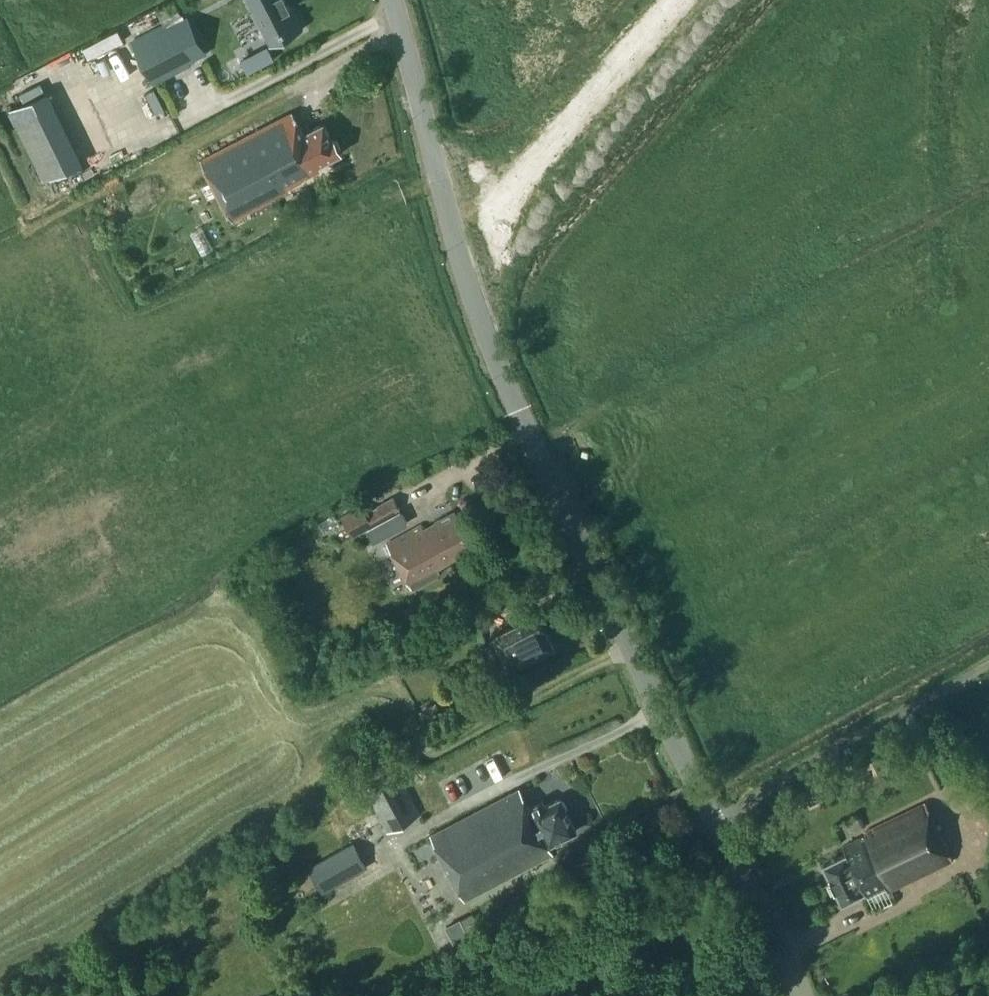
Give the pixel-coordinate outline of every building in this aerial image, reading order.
[(271,43),(270,44),(270,45),(304,28),(303,27),(302,28),(288,0),(249,0),(271,43)] [(191,63),(205,56),(175,1),(158,10),(166,25),(138,39),(158,84),(193,67),(191,63)] [(80,43),(86,56),(123,39),(117,26),(80,43)] [(251,54),(242,59),(248,72),(258,67),(251,54)] [(289,187),(304,179),(303,178),(322,168),(320,164),(342,152),(334,137),(332,138),(324,123),(304,133),(293,111),(201,159),(232,220),(291,190),(289,187)] [(401,511),(393,496),(366,510),(363,505),(343,515),(353,536),(369,527),(372,534),(387,526),(384,520),(401,511)] [(450,557),(473,544),(459,518),(456,520),(452,513),(424,528),(422,524),(387,543),(412,588),(443,571),(439,566),(451,559),(450,557)] [(494,612),(520,597),(512,583),(486,598),(494,612)] [(493,636),(503,658),(491,664),(496,675),(557,646),(541,613),(493,636)] [(387,830),(419,814),(397,771),(365,788),(387,830)] [(544,801),(531,807),(521,787),(430,834),(466,903),(557,856),(551,845),(577,831),(561,799),(547,806),(544,801)] [(846,842),(850,852),(824,864),(842,901),(867,889),(870,893),(885,886),(888,894),(955,863),(928,804),(846,842)] [(322,891),(368,866),(357,845),(386,829),(375,810),(341,828),(350,844),(308,866),(322,891)]
